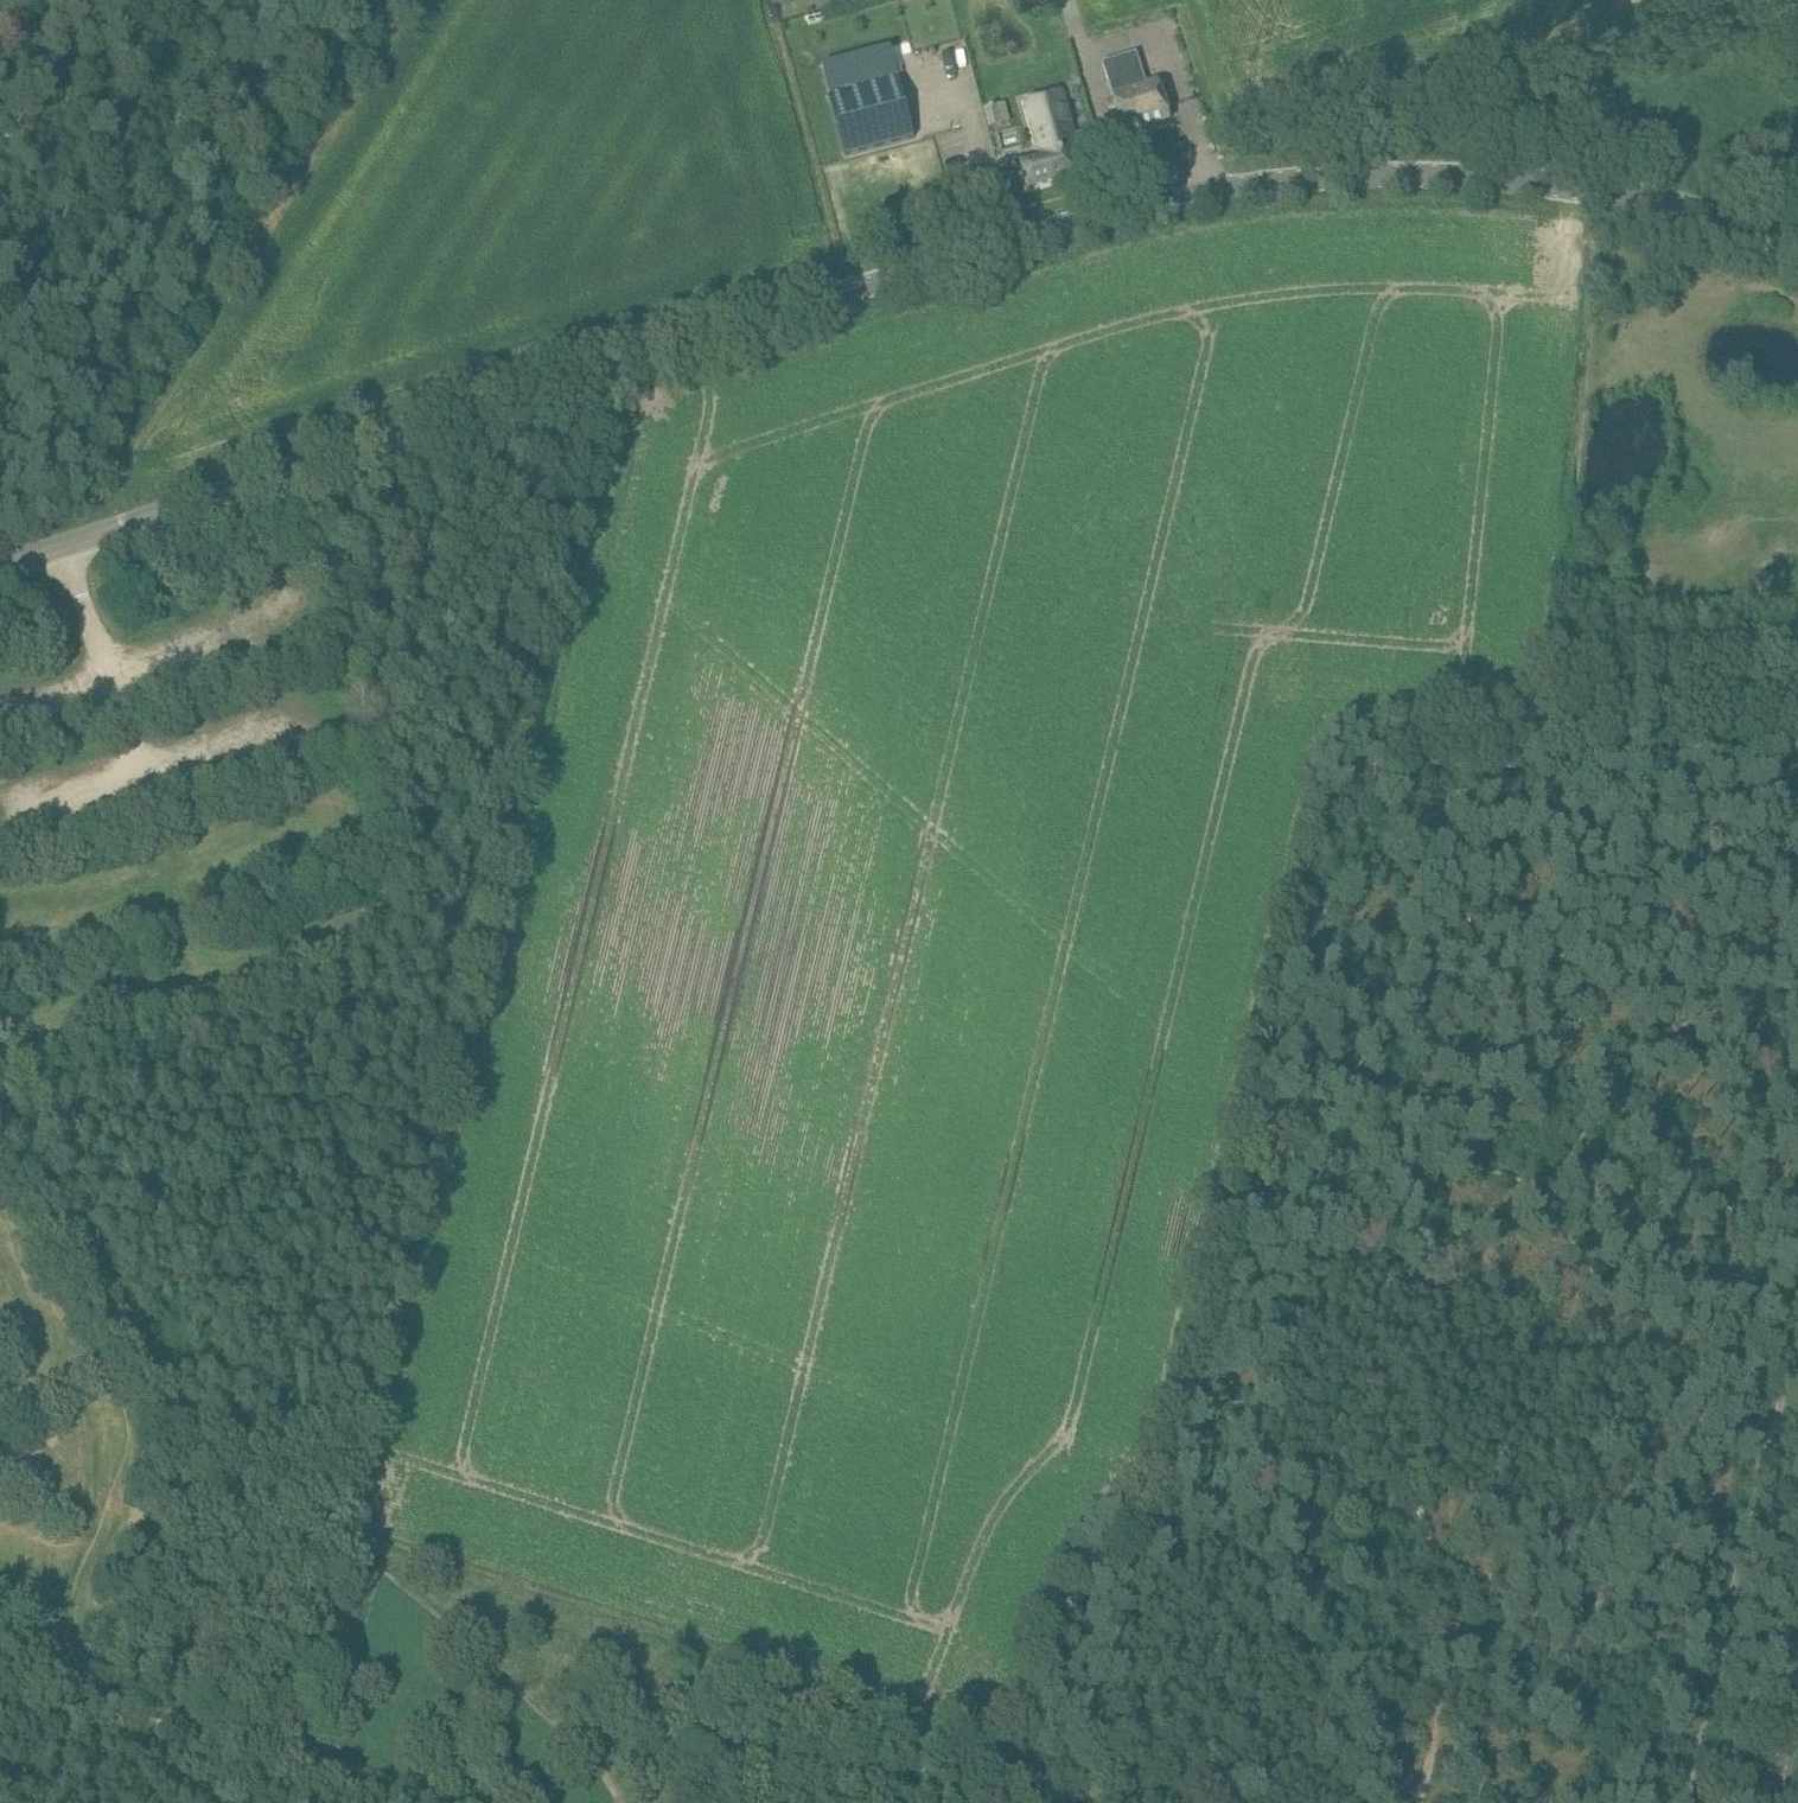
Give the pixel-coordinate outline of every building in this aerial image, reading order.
[(1136,53),(1102,64),(1108,82),(1125,77),(1130,93),(1113,98),(1125,135),(1169,120),(1157,84),(1147,87),(1136,53)] [(899,78),(829,96),(844,156),(915,137),(899,78)] [(1022,162),(1029,186),(1083,170),(1061,91),(1026,101),(1041,157),(1022,162)]
